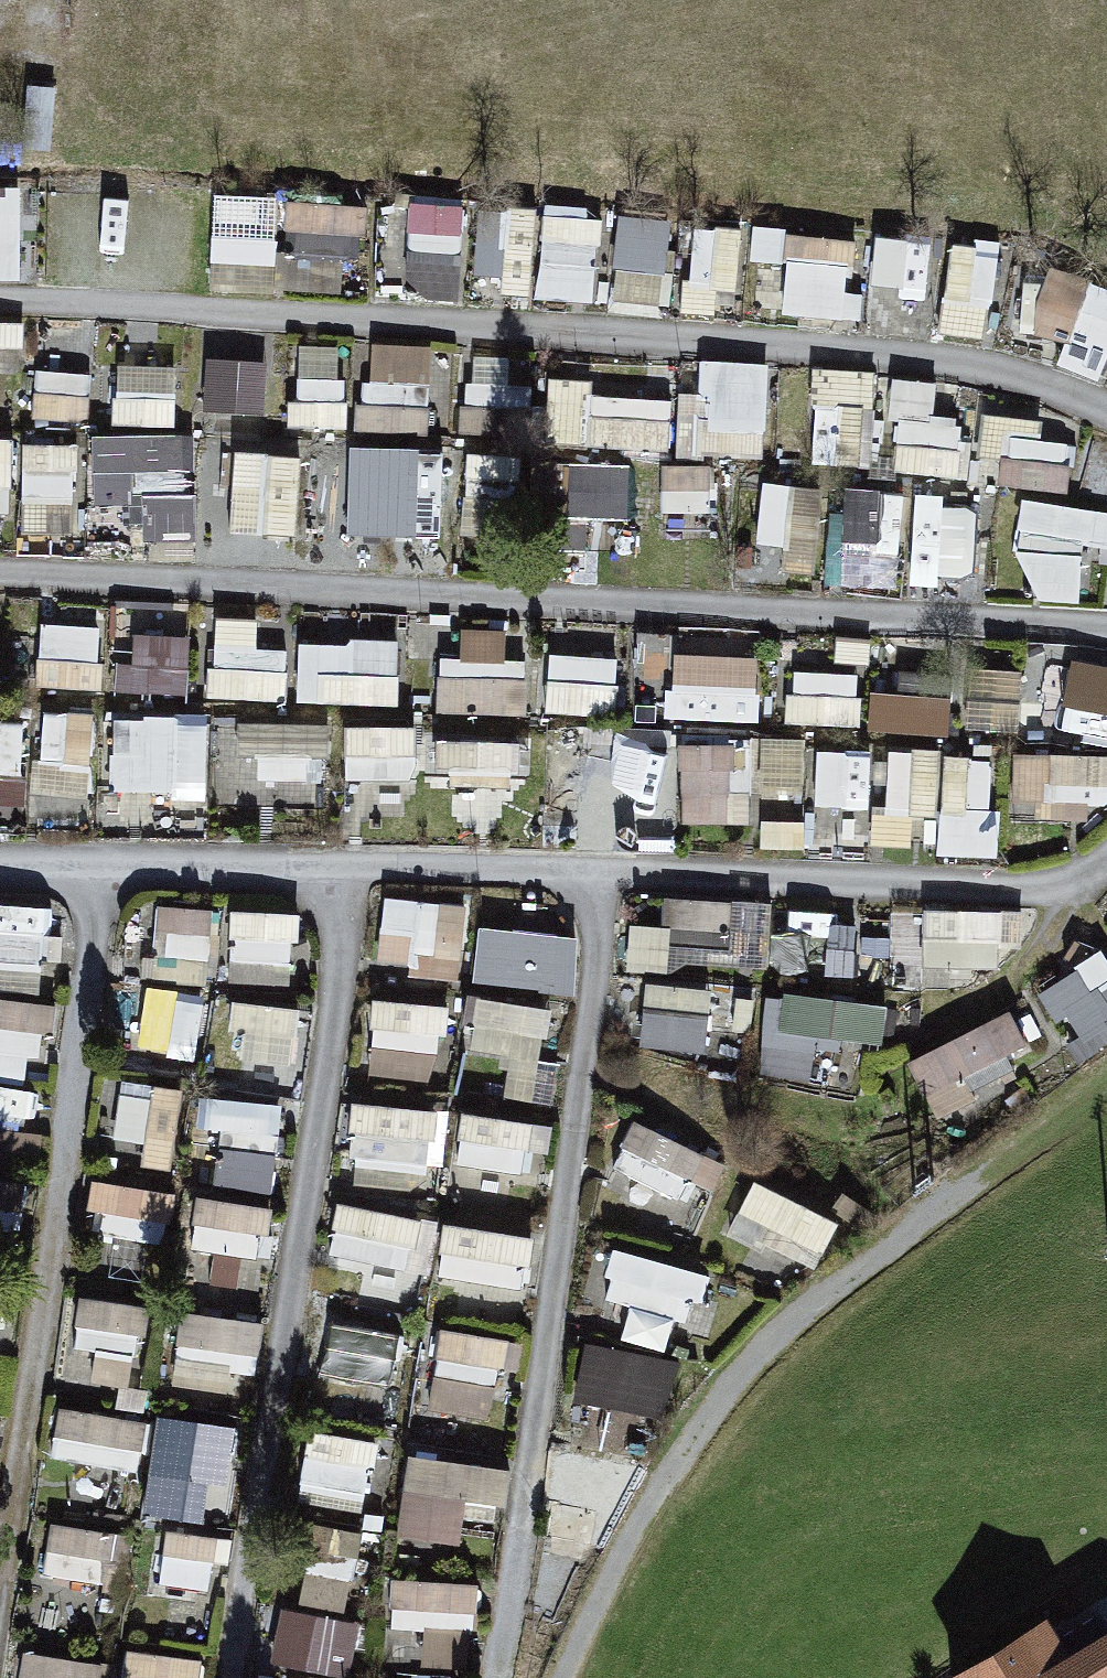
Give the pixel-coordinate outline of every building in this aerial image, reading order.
[(280,249),(363,257),(368,195),(286,187),(280,249)] [(595,291),(598,200),(542,198),(539,290),(595,291)] [(403,278),(458,285),(468,206),(413,199),(403,278)] [(612,213),(619,304),(670,300),(664,209),(612,213)] [(684,304),(723,308),(734,218),(694,213),(684,304)] [(923,312),(927,223),(874,221),(870,310),(923,312)] [(785,310),(848,309),(848,227),(785,227),(785,310)] [(947,228),(941,324),(990,327),(996,231),(947,228)] [(1106,350),(1106,277),(1035,257),(1018,315),(1061,327),(1054,352),(1103,366),(1106,350)] [(361,426),(430,428),(433,334),(364,332),(361,426)] [(205,338),(198,394),(262,402),(269,346),(205,338)] [(766,438),(769,350),(697,348),(694,436),(766,438)] [(174,411),(176,352),(116,349),(113,408),(174,411)] [(88,351),(33,358),(40,411),(95,403),(88,351)] [(814,358),(811,448),(865,450),(868,360),(814,358)] [(292,421),(345,420),(345,361),(292,361),(292,421)] [(960,466),(968,404),(934,400),(937,371),(899,367),(887,457),(960,466)] [(669,437),(671,378),(547,375),(546,434),(669,437)] [(982,403),(971,468),(1070,486),(1082,421),(982,403)] [(188,531),(184,417),(94,420),(96,483),(143,481),(145,532),(188,531)] [(11,500),(11,421),(0,420),(0,500),(11,500)] [(23,425),(21,526),(76,527),(78,426),(23,425)] [(236,435),(229,519),(296,525),(302,440),(236,435)] [(663,451),(663,513),(717,513),(717,451),(663,451)] [(563,509),(629,511),(631,455),(565,453),(563,509)] [(466,462),(465,517),(497,517),(497,462),(466,462)] [(761,468),(758,544),(818,546),(821,470),(761,468)] [(842,575),(871,575),(871,544),(901,544),(902,475),(843,474),(842,575)] [(924,532),(977,539),(984,486),(931,479),(924,532)] [(1018,587),(1102,590),(1106,494),(1022,491),(1018,587)] [(287,638),(257,637),(258,606),(213,604),(210,686),(285,688),(287,638)] [(101,608),(39,607),(37,678),(100,680),(101,608)] [(125,618),(118,675),(184,684),(191,626),(125,618)] [(446,618),(444,703),(516,704),(518,619),(446,618)] [(296,691),(397,692),(397,625),(296,625),(296,691)] [(755,708),(757,638),(672,635),(670,704),(755,708)] [(564,695),(619,693),(617,645),(562,647),(564,695)] [(1077,651),(1061,713),(1106,726),(1106,659),(1077,651)] [(789,717),(859,717),(859,659),(788,659),(789,717)] [(35,780),(87,782),(91,698),(40,695),(35,780)] [(110,778),(204,778),(205,699),(111,698),(110,778)] [(325,771),(326,708),(246,707),(244,769),(325,771)] [(349,797),(411,798),(411,708),(349,708),(349,797)] [(23,793),(26,715),(0,714),(0,792),(23,793)] [(515,767),(515,723),(438,723),(438,767),(515,767)] [(679,815),(749,815),(750,726),(679,726),(679,815)] [(617,736),(619,793),(668,791),(666,734),(617,736)] [(932,814),(933,738),(885,737),(884,813),(932,814)] [(1106,805),(1106,740),(1013,740),(1013,804),(1106,805)] [(942,744),(939,847),(993,849),(996,746),(942,744)] [(383,880),(375,955),(458,964),(466,889),(383,880)] [(54,891),(0,884),(0,973),(42,979),(54,891)] [(670,957),(748,958),(750,886),(671,884),(670,957)] [(213,944),(215,891),(155,888),(152,941),(213,944)] [(228,890),(228,961),(296,961),(295,889),(228,890)] [(922,955),(999,957),(1000,898),(923,897),(922,955)] [(479,905),(470,968),(571,982),(580,919),(479,905)] [(810,962),(873,971),(881,914),(818,905),(810,962)] [(668,958),(667,909),(626,910),(628,959),(668,958)] [(1077,1036),(1106,1021),(1106,933),(1042,965),(1077,1036)] [(141,970),(128,1028),(194,1043),(207,985),(141,970)] [(640,974),(643,1040),(709,1037),(706,971),(640,974)] [(880,1030),(886,994),(774,973),(757,1063),(807,1072),(817,1018),(880,1030)] [(29,1069),(49,989),(0,977),(0,1105),(30,1112),(40,1072),(29,1069)] [(550,1063),(564,994),(478,977),(464,1046),(550,1063)] [(235,985),(238,1057),(299,1054),(295,982),(235,985)] [(438,1071),(446,989),(373,982),(365,1064),(438,1071)] [(1013,996),(907,1036),(928,1089),(1033,1049),(1013,996)] [(819,1024),(812,1075),(850,1080),(856,1029),(819,1024)] [(172,1138),(181,1075),(119,1066),(110,1129),(172,1138)] [(219,1079),(207,1171),(272,1180),(284,1087),(219,1079)] [(346,1151),(429,1158),(434,1092),(351,1085),(346,1151)] [(450,1171),(514,1183),(530,1104),(466,1091),(450,1171)] [(671,1204),(697,1121),(633,1102),(608,1185),(671,1204)] [(21,1224),(30,1165),(0,1160),(0,1221),(21,1224)] [(724,1226),(752,1235),(744,1258),(807,1280),(838,1192),(747,1161),(724,1226)] [(165,1232),(174,1175),(101,1164),(92,1221),(165,1232)] [(265,1242),(274,1187),(198,1174),(189,1229),(265,1242)] [(355,1244),(349,1271),(402,1282),(419,1201),(337,1184),(325,1237),(355,1244)] [(526,1304),(530,1213),(442,1210),(439,1301),(526,1304)] [(603,1318),(677,1338),(700,1248),(627,1229),(603,1318)] [(7,1333),(9,1270),(0,1270),(0,1332),(7,1333)] [(138,1351),(148,1292),(81,1280),(70,1340),(138,1351)] [(177,1296),(175,1363),(256,1365),(257,1298),(177,1296)] [(319,1361),(400,1372),(407,1315),(326,1304),(319,1361)] [(489,1413),(508,1326),(442,1311),(423,1398),(489,1413)] [(583,1318),(570,1377),(593,1382),(583,1429),(622,1437),(631,1397),(662,1404),(677,1339),(583,1318)] [(136,1460),(141,1403),(56,1396),(51,1453),(136,1460)] [(154,1397),(144,1502),(224,1509),(234,1404),(154,1397)] [(363,1491),(379,1428),(312,1412),(296,1475),(363,1491)] [(550,1435),(547,1533),(619,1535),(622,1437),(550,1435)] [(457,1526),(461,1483),(508,1487),(511,1447),(406,1438),(399,1521),(457,1526)] [(100,1574),(112,1522),(52,1509),(40,1561),(100,1574)] [(300,1595),(349,1601),(359,1519),(311,1512),(300,1595)] [(165,1517),(159,1567),(215,1574),(221,1523),(165,1517)] [(426,1617),(424,1649),(471,1652),(475,1566),(391,1562),(388,1615),(426,1617)] [(163,1572),(159,1620),(201,1624),(205,1575),(163,1572)] [(286,1590),(266,1645),(343,1672),(363,1617),(286,1590)] [(119,1677),(191,1677),(197,1643),(128,1631),(119,1677)] [(112,1647),(22,1639),(18,1677),(109,1677),(112,1647)]
